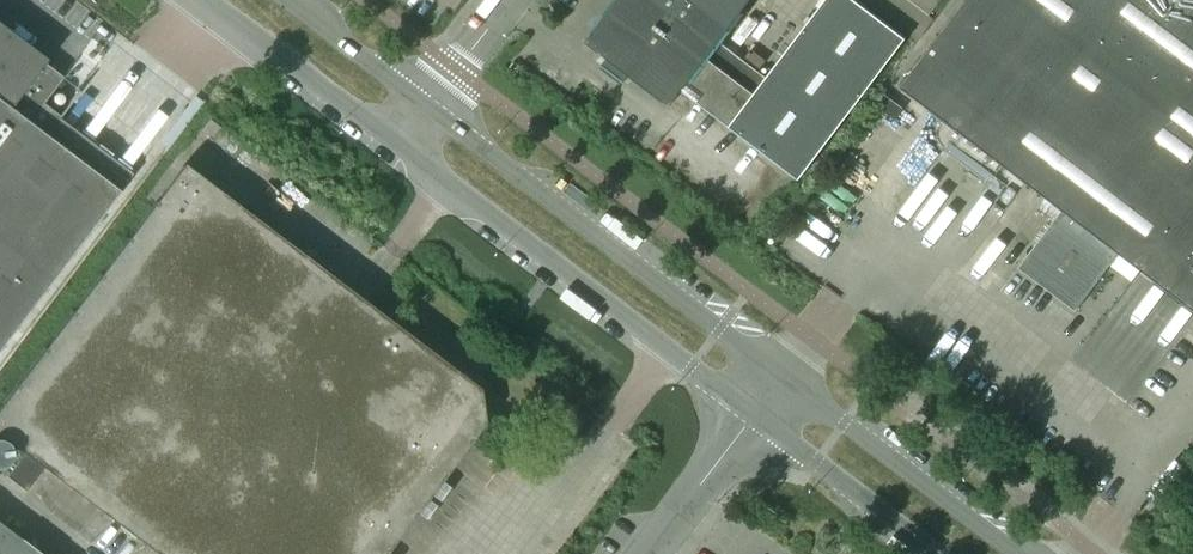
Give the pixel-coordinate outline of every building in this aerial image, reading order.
[(750,0),(617,0),(585,42),(607,59),(601,66),(621,82),(627,74),(669,106),(681,90),(798,179),(905,39),(854,0),(825,0),(766,77),(718,41),(750,0)] [(900,87),(1062,210),(1018,268),(1075,311),(1119,253),(1192,310),(1192,0),(966,0),(900,87)] [(119,189),(49,136),(82,92),(43,63),(0,30),(0,346),(119,189)] [(479,389),(184,165),(0,407),(0,434),(25,453),(44,467),(158,553),(383,553),(483,422),(479,389)] [(44,467),(25,453),(7,477),(25,491),(44,467)] [(0,523),(0,553),(41,553),(0,523)]
